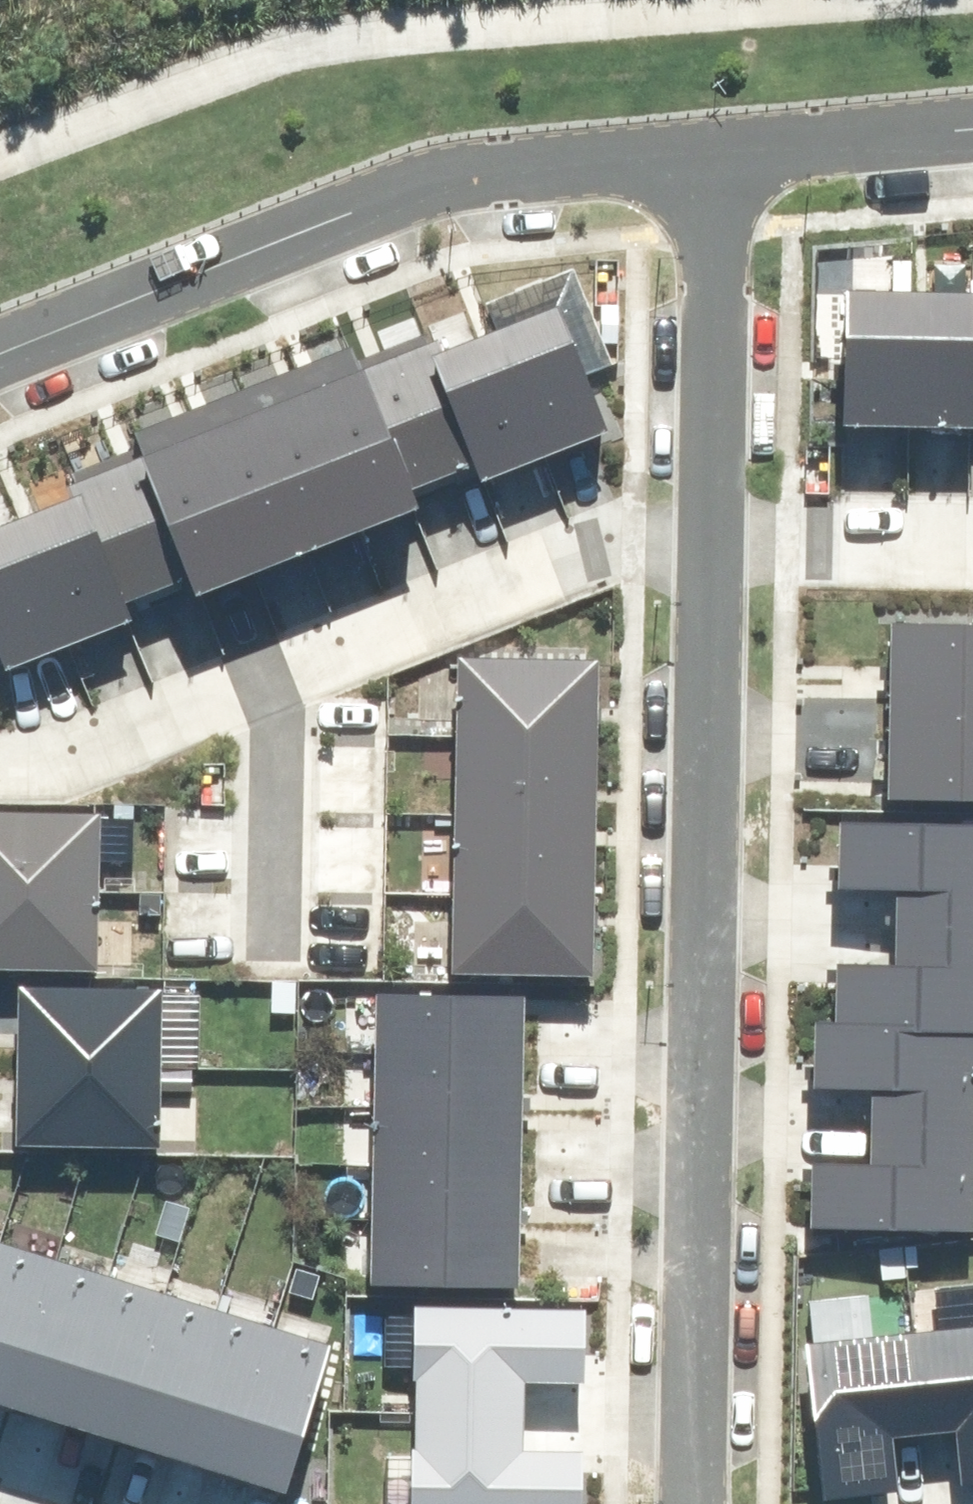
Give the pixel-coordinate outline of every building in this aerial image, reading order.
[(843,282),(840,416),(908,418),(911,261),(897,261),(896,283),(843,282)] [(908,418),(972,419),(972,285),(927,283),(928,262),(911,261),(908,418)] [(555,294),(494,318),(546,445),(594,426),(607,420),(555,294)] [(494,318),(431,344),(477,463),(480,471),(546,445),(494,318)] [(424,327),(355,354),(408,489),(477,463),(431,344),(424,327)] [(355,354),(350,340),(297,360),(359,520),(413,500),(408,489),(355,354)] [(359,520),(297,360),(244,381),(306,540),(359,520)] [(306,540),(244,381),(191,402),(253,561),(306,540)] [(253,561),(191,402),(137,422),(150,456),(197,576),(199,581),(253,561)] [(197,576),(150,456),(147,447),(82,473),(86,482),(136,601),(197,576)] [(136,601),(86,482),(20,509),(71,629),(136,601)] [(20,509),(0,518),(0,644),(5,657),(71,629),(20,509)] [(887,670),(972,674),(972,615),(889,612),(888,651),(887,670)] [(591,732),(594,654),(461,650),(459,728),(591,732)] [(885,729),(972,732),(972,674),(887,670),(885,729)] [(589,810),(591,732),(459,728),(456,806),(589,810)] [(883,787),(972,791),(972,732),(885,729),(883,787)] [(100,805),(0,804),(0,882),(99,883),(100,805)] [(586,888),(589,810),(456,806),(454,884),(586,888)] [(839,814),(837,879),(893,881),(893,916),(972,918),(972,818),(839,814)] [(99,883),(0,882),(0,960),(98,961),(99,883)] [(584,967),(586,888),(454,884),(451,962),(584,967)] [(893,916),(892,951),(835,950),(832,1019),(972,1022),(972,918),(893,916)] [(160,1057),(161,979),(96,979),(23,978),(22,1056),(160,1057)] [(375,988),(375,1045),(525,1045),(525,989),(451,989),(375,988)] [(815,1019),(814,1078),(871,1079),(870,1119),(972,1121),(972,1022),(832,1019),(815,1019)] [(375,1045),(375,1101),(525,1102),(525,1045),(375,1045)] [(159,1135),(160,1057),(22,1056),(21,1134),(159,1135)] [(375,1101),(375,1158),(525,1158),(525,1102),(375,1101)] [(870,1119),(869,1152),(813,1151),(811,1218),(972,1222),(972,1121),(870,1119)] [(375,1158),(375,1214),(524,1215),(525,1158),(375,1158)] [(375,1214),(375,1271),(524,1272),(524,1215),(375,1214)] [(12,1393),(59,1249),(4,1232),(0,1244),(0,1389),(12,1393)] [(12,1393),(67,1411),(113,1267),(59,1249),(12,1393)] [(67,1411),(121,1428),(168,1284),(113,1267),(67,1411)] [(411,1280),(400,1489),(571,1498),(574,1430),(525,1428),(529,1356),(575,1358),(579,1288),(411,1280)] [(121,1428),(176,1446),(223,1302),(168,1284),(121,1428)] [(176,1446),(231,1464),(278,1320),(223,1302),(176,1446)] [(910,1321),(922,1426),(956,1422),(961,1470),(972,1469),(972,1314),(910,1321)] [(231,1464),(285,1481),(332,1338),(278,1320),(231,1464)] [(922,1426),(910,1321),(809,1331),(826,1485),(896,1478),(891,1429),(922,1426)]
